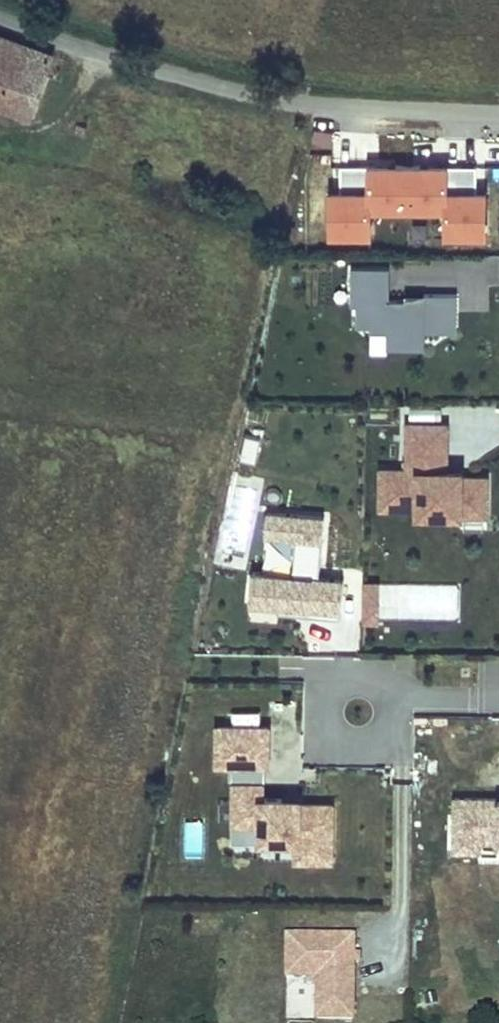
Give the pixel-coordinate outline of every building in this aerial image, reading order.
[(31,116),(52,56),(0,37),(0,104),(31,116)] [(87,126),(79,123),(76,130),(85,133),(87,126)] [(313,141),(331,143),(333,133),(315,130),(313,141)] [(476,171),(340,172),(340,198),(330,198),(330,242),(369,242),(369,217),(442,217),(442,245),(483,244),(483,196),(476,196),(476,171)] [(424,294),(424,300),(406,300),(389,300),(389,268),(352,267),(352,304),(357,305),(356,326),(370,326),(370,331),(387,332),(387,337),(424,338),(424,331),(455,331),(456,295),(424,294)] [(486,515),(486,477),(445,477),(446,424),(407,424),(406,470),(380,469),(380,502),(417,502),(417,506),(460,507),(460,515),(486,515)] [(256,463),(262,435),(244,431),(238,459),(256,463)] [(245,569),(263,482),(234,475),(215,562),(245,569)] [(326,515),(269,510),(267,537),(299,540),(296,574),(256,570),(252,608),(342,617),(346,580),(320,577),(326,515)] [(380,586),(362,586),(361,626),(379,627),(380,586)] [(271,728),(221,727),(220,763),(270,765),(271,728)] [(264,788),(237,787),(235,859),(331,862),(332,805),(303,804),(303,799),(263,798),(264,788)] [(453,800),(452,852),(476,853),(476,844),(498,844),(498,801),(453,800)] [(355,936),(287,935),(286,1021),(355,1021),(355,936)]
